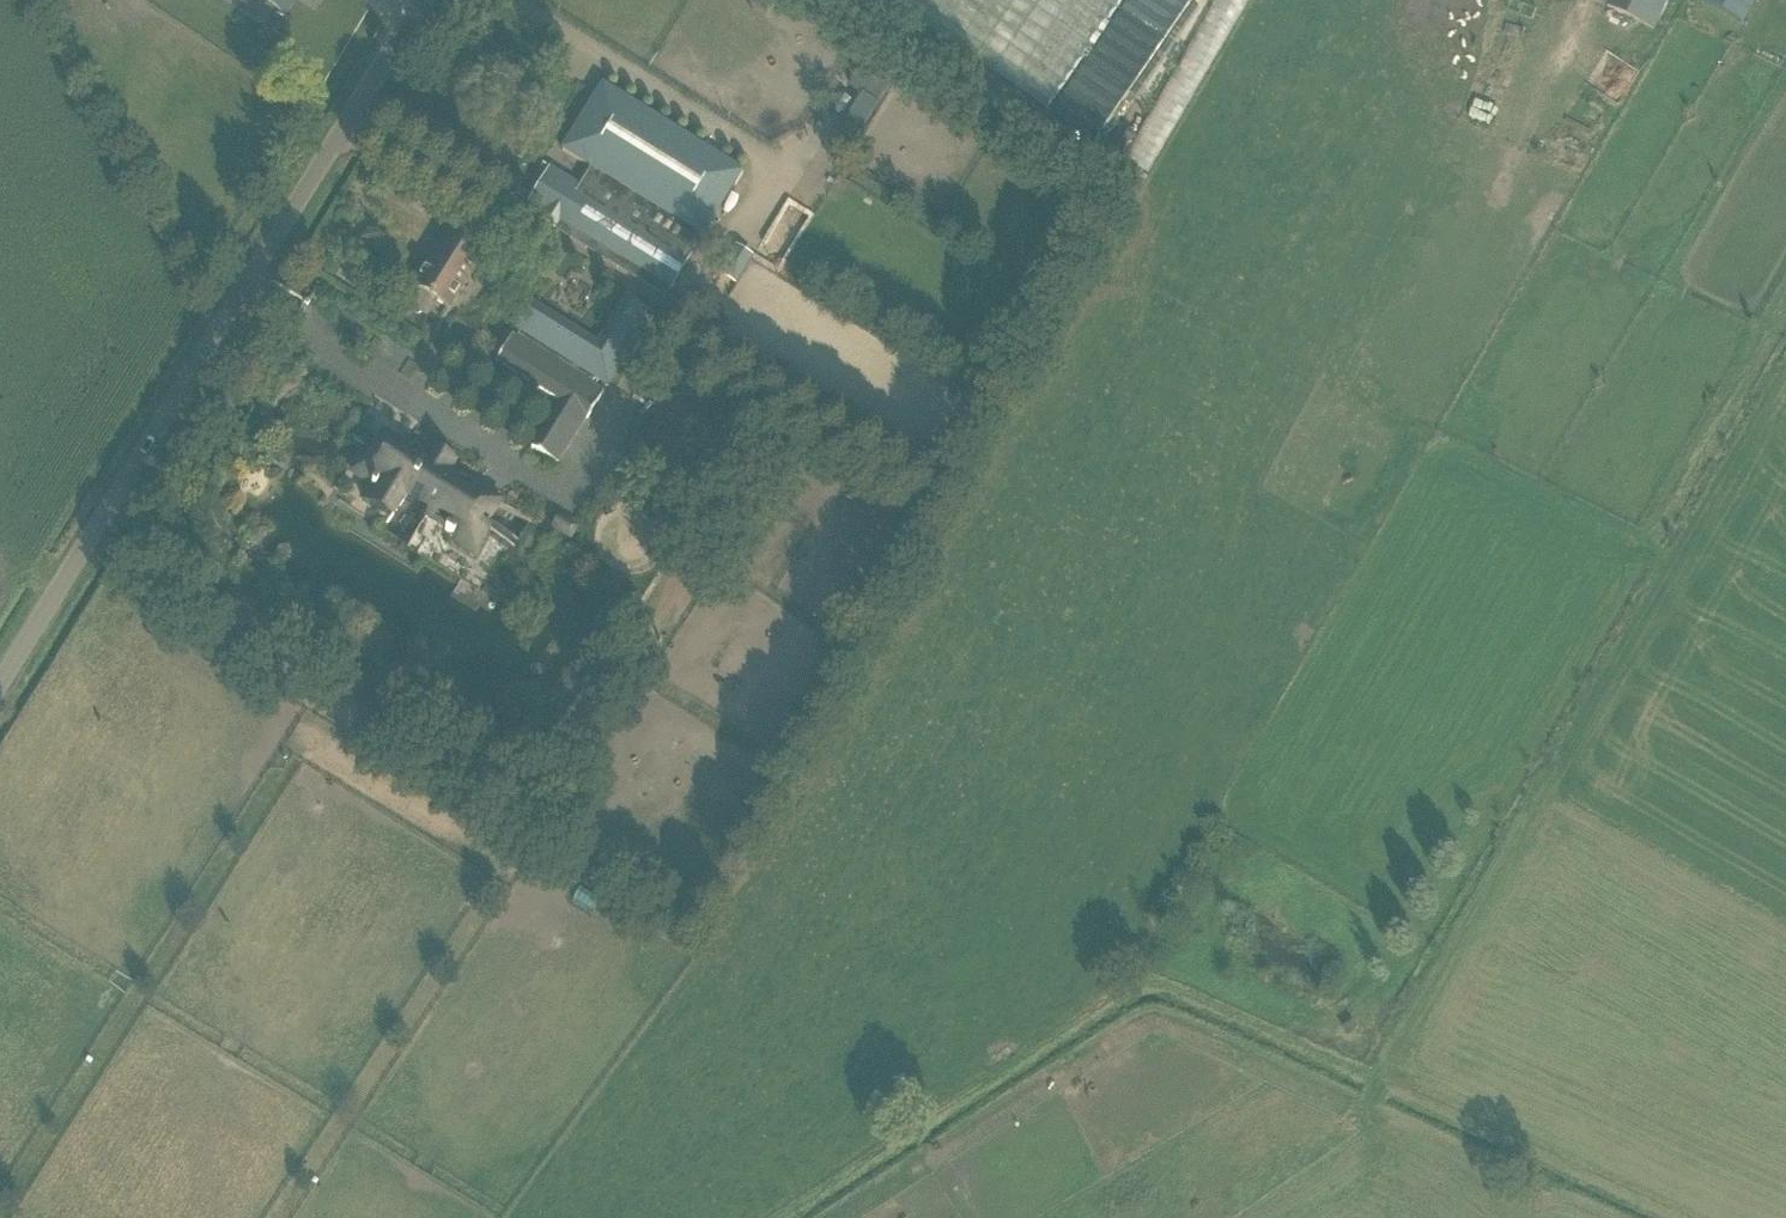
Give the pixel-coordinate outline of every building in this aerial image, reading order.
[(283,14),(292,0),(260,0),(283,14)] [(1047,112),(1095,145),(1196,0),(883,0),(1047,112)] [(1667,0),(1611,0),(1608,7),(1654,29),(1667,0)] [(1704,1),(1744,24),(1758,0),(1705,0),(1704,1)] [(869,127),(889,86),(871,78),(851,119),(869,127)] [(520,200),(668,291),(690,254),(685,251),(697,233),(701,236),(742,171),(602,84),(561,149),(591,168),(580,186),(543,163),(520,200)] [(447,229),(413,284),(410,282),(376,336),(415,361),(433,333),(425,328),(441,303),(448,308),(484,252),(447,229)] [(718,273),(735,284),(752,256),(734,246),(718,273)] [(608,342),(627,354),(652,314),(633,302),(608,342)] [(516,329),(520,331),(516,337),(513,336),(513,335),(512,334),(496,361),(497,362),(565,403),(556,418),(552,415),(533,446),(532,447),(559,463),(559,462),(587,417),(588,417),(604,391),(603,390),(603,391),(592,384),(596,378),(608,385),(619,367),(618,366),(527,310),(516,329)] [(365,453),(352,474),(372,486),(371,488),(372,489),(364,502),(390,518),(405,495),(431,511),(432,511),(436,505),(455,517),(448,529),(446,532),(475,550),(488,529),(484,527),(500,502),(493,497),(496,494),(475,481),(474,483),(449,468),(453,460),(433,448),(428,455),(407,442),(403,448),(382,435),(373,451),(375,452),(372,458),(365,453)]
